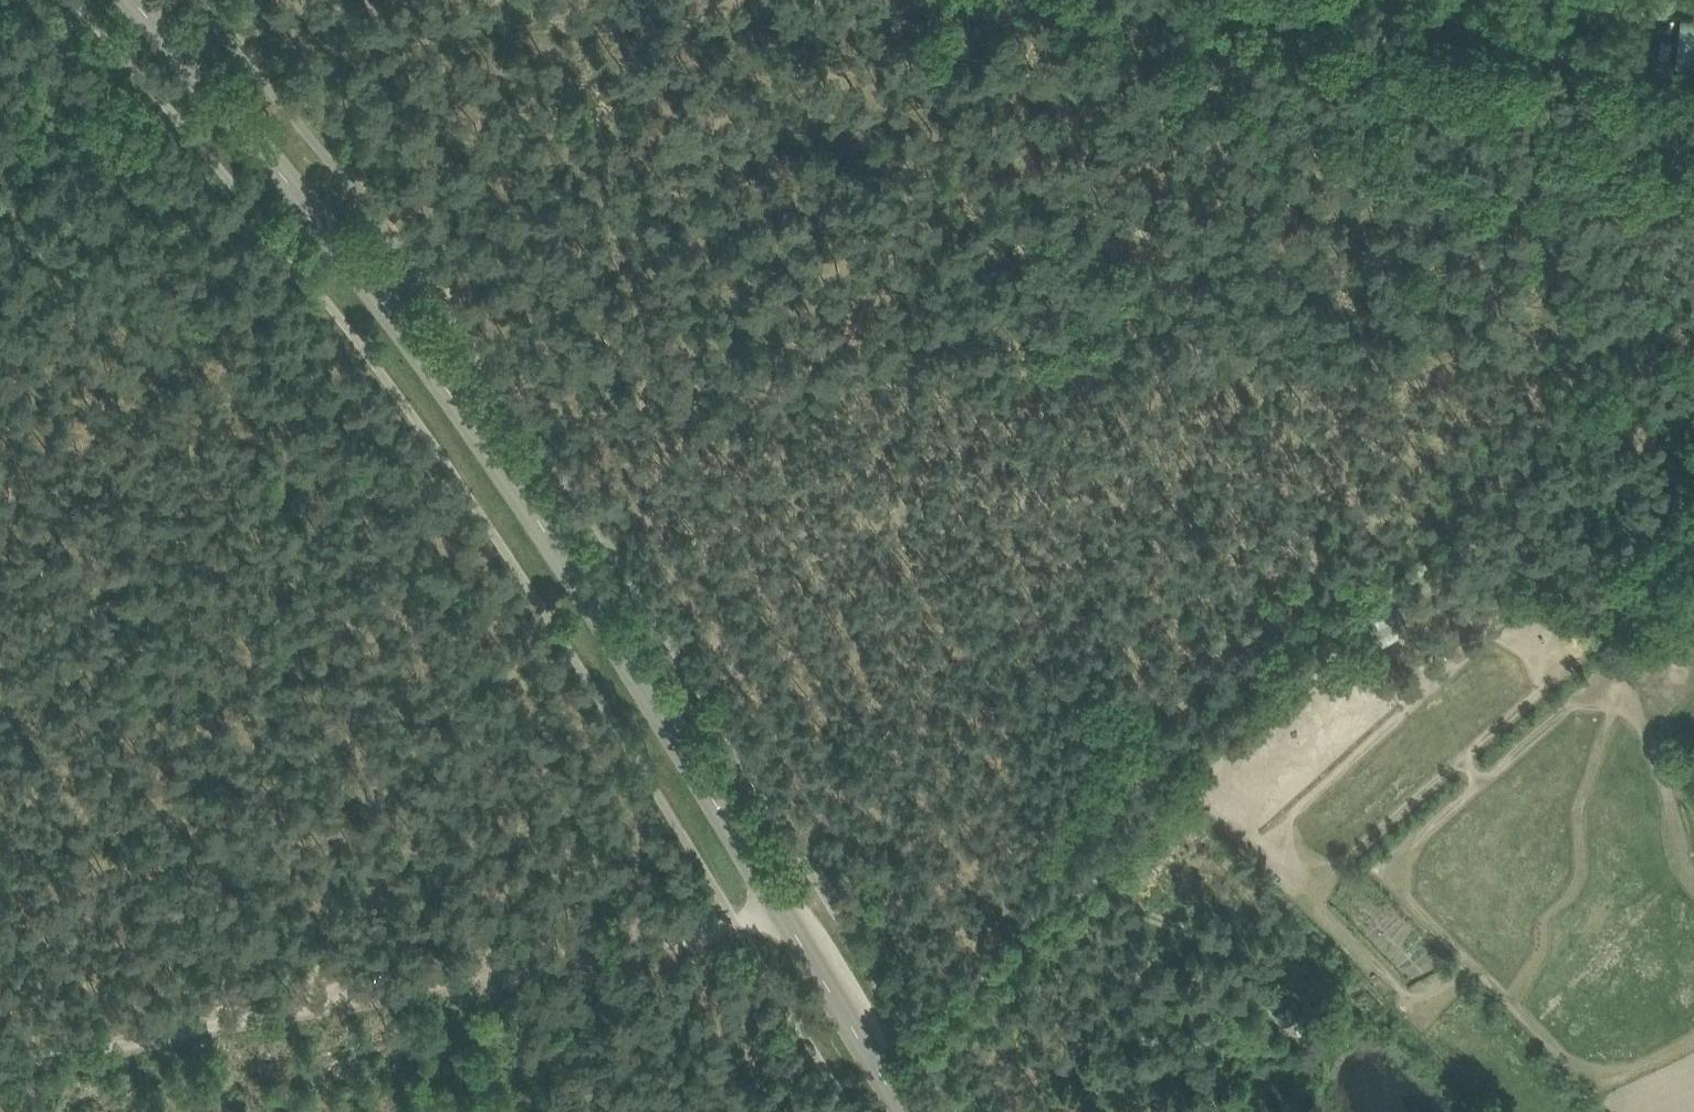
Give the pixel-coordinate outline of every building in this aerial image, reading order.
[(1362,612),(1372,630),(1380,646),(1405,634),(1396,617),(1402,615),(1392,596),(1430,565),(1423,557),(1376,596),(1381,602),(1362,612)] [(1274,1009),(1284,1026),(1303,1014),(1293,998),(1274,1009)]
